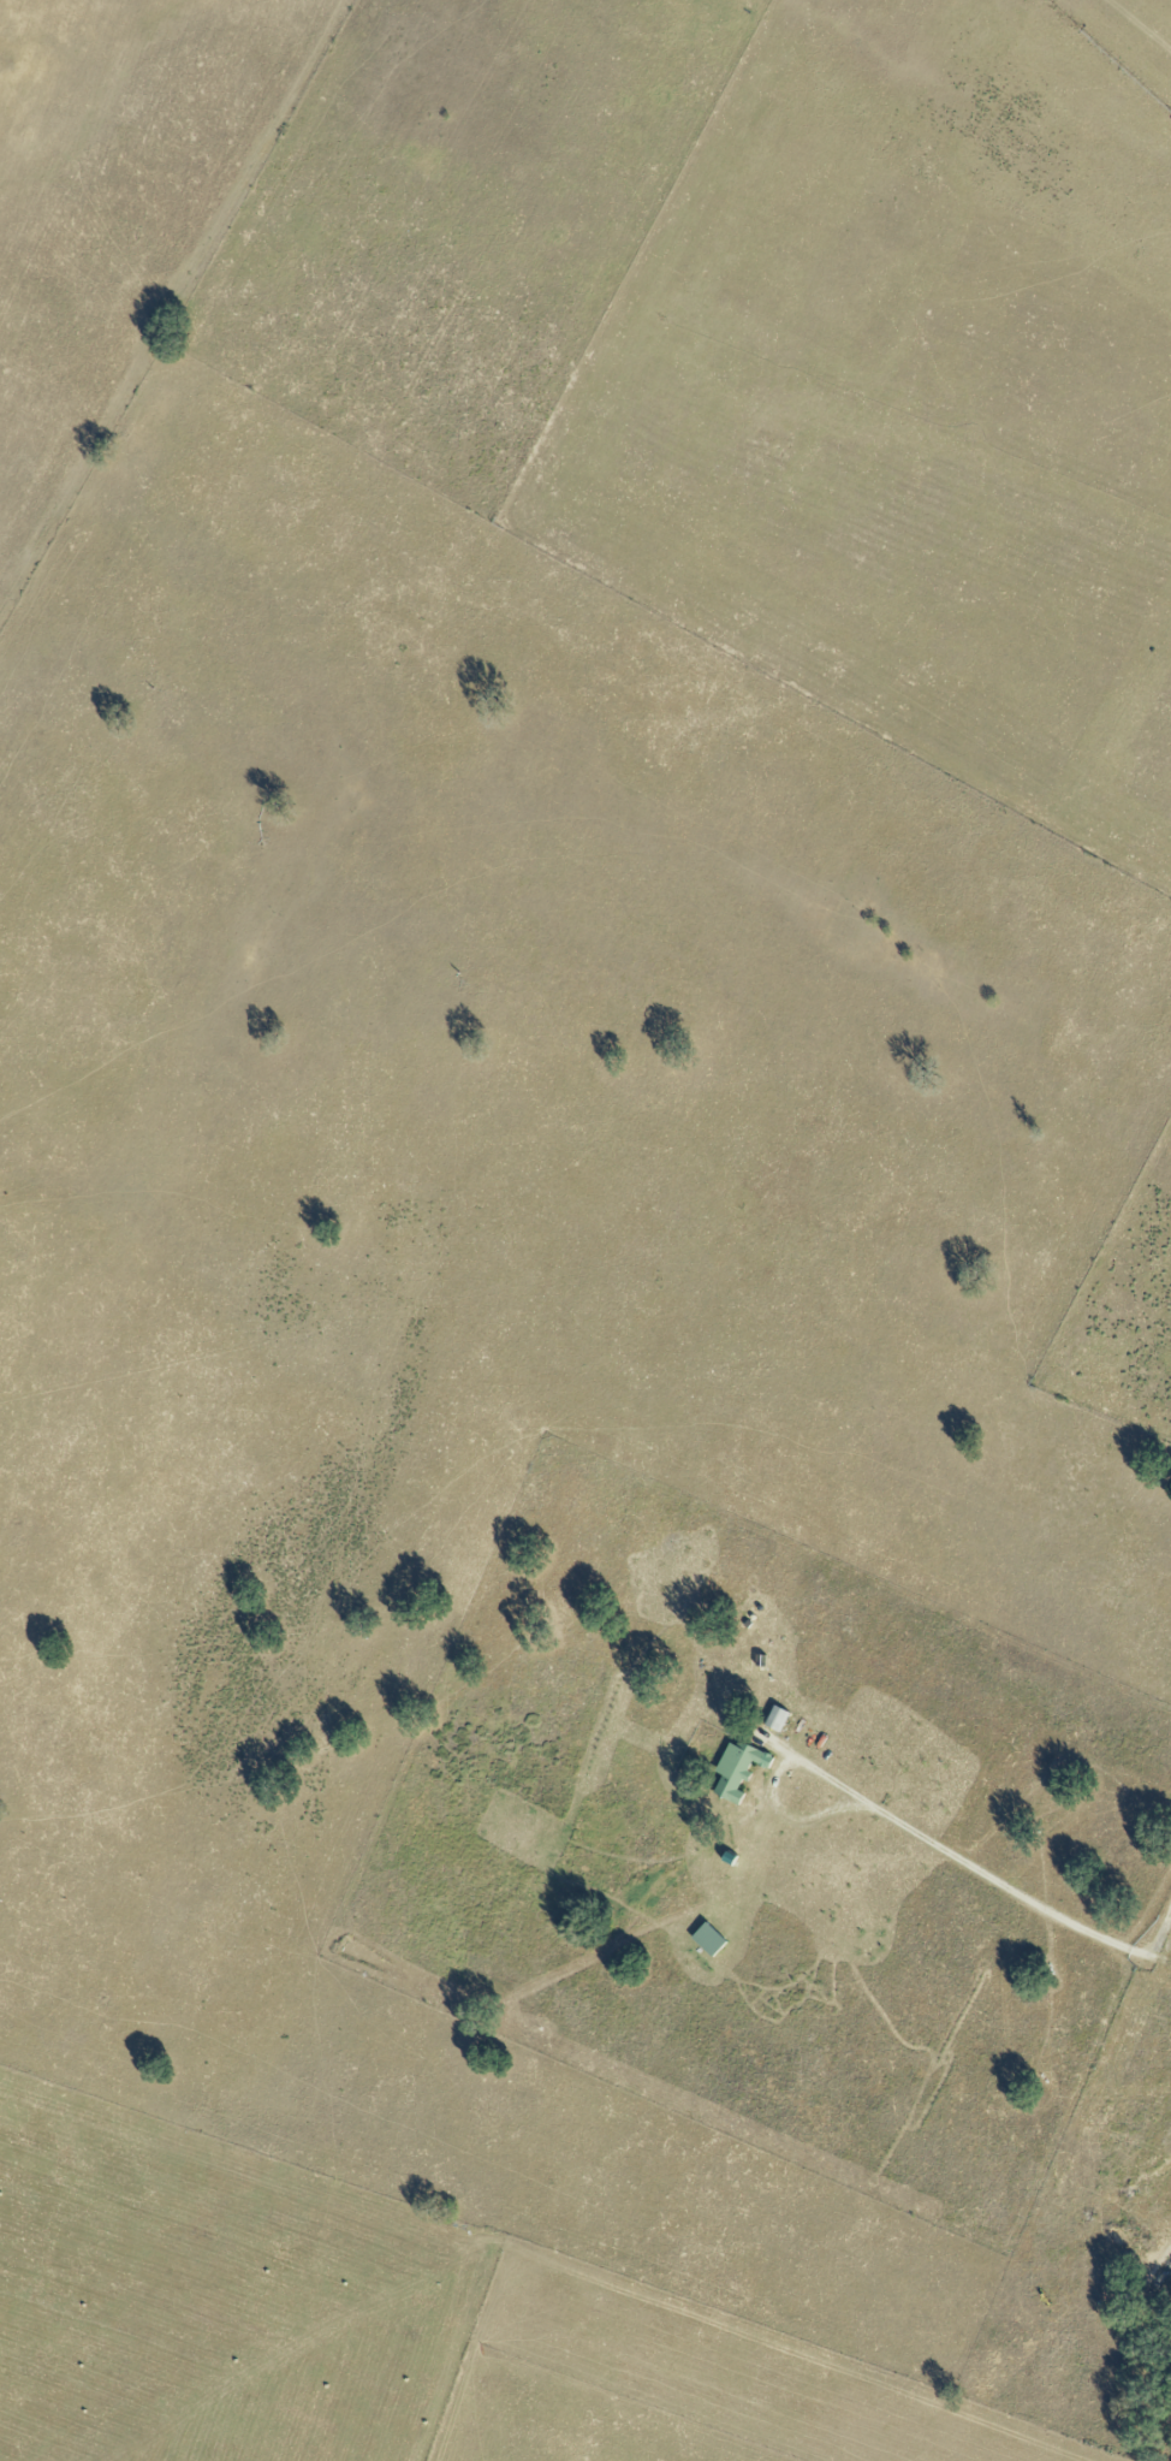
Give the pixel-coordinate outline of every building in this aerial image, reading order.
[(789,1712),(774,1705),(765,1725),(780,1732),(789,1712)] [(714,1794),(739,1804),(744,1793),(740,1791),(752,1762),(768,1768),(773,1755),(740,1742),(739,1746),(728,1742),(716,1772),(722,1775),(714,1794)]
